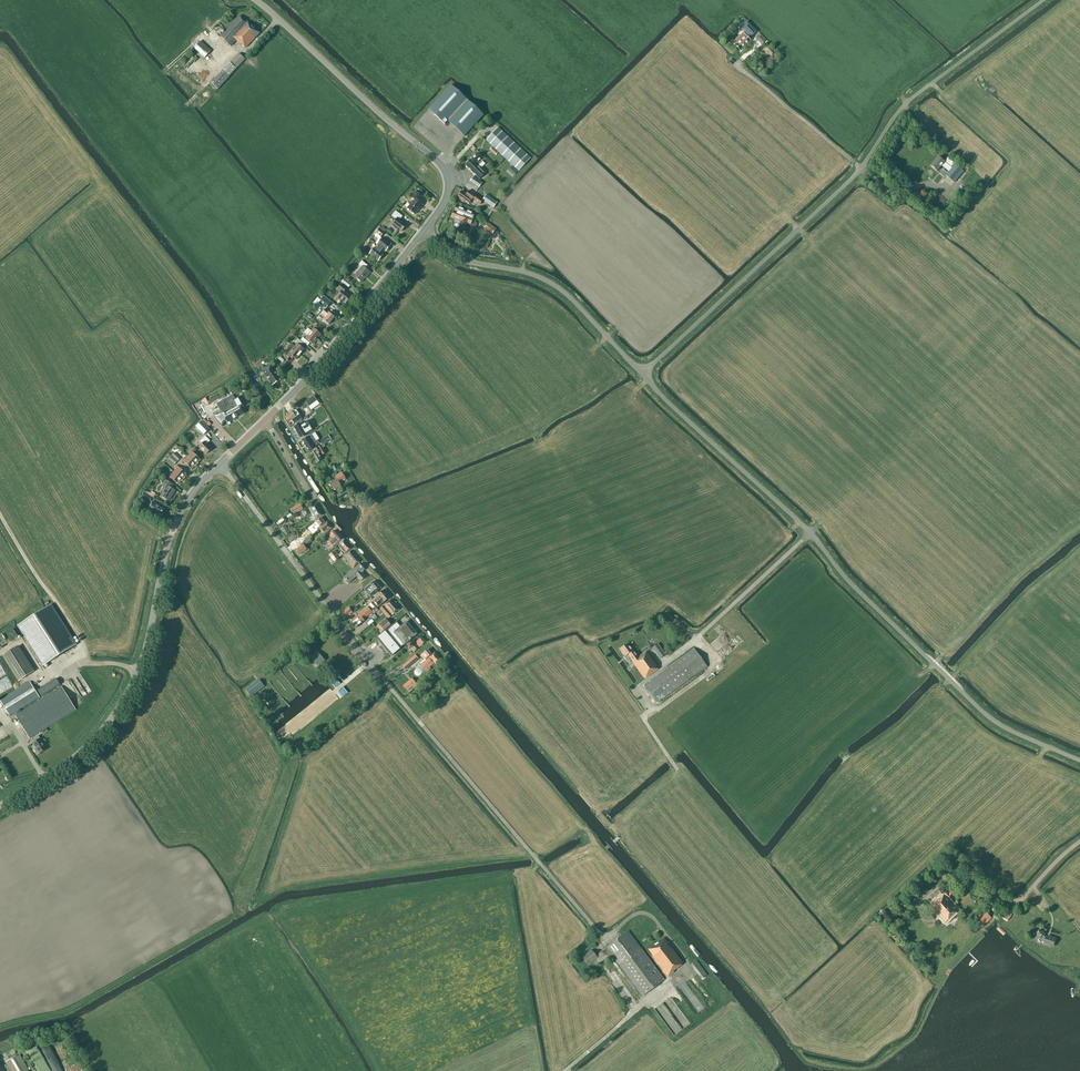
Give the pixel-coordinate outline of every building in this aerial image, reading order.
[(256,37),(259,33),(247,21),(246,22),(240,16),(220,36),(231,46),(236,40),(241,45),(242,44),(245,48),(255,38),(254,37),(255,36),(256,37)] [(760,34),(754,28),(750,32),(755,38),(760,34)] [(735,45),(740,51),(751,41),(743,33),(732,43),(735,46),(735,45)] [(765,40),(761,35),(757,39),(761,44),(765,40)] [(204,58),(211,51),(200,41),(194,48),(204,58)] [(228,77),(245,59),(239,53),(225,68),(222,71),(228,77)] [(196,55),(191,61),(209,78),(214,73),(208,68),(209,67),(196,55)] [(195,77),(201,82),(203,79),(197,74),(199,72),(194,68),(189,73),(194,79),(195,77)] [(217,87),(225,79),(220,74),(212,83),(217,87)] [(483,115),(451,85),(428,109),(444,124),(447,121),(464,136),(483,115)] [(428,110),(426,113),(436,121),(438,118),(428,110)] [(518,171),(530,158),(498,127),(486,140),(510,163),(504,168),(481,146),(476,151),(504,177),(509,172),(507,170),(512,165),(518,171)] [(482,158),(477,153),(470,160),(465,165),(473,173),(473,174),(474,175),(475,175),(479,179),(485,174),(480,169),(485,164),(481,160),(476,165),(475,164),(479,160),(482,158)] [(944,162),(938,157),(931,166),(937,171),(942,165),(944,168),(947,164),(951,167),(945,174),(954,182),(964,171),(948,158),(944,162)] [(482,183),(473,176),(470,181),(479,187),(482,183)] [(478,197),(483,191),(469,181),(464,187),(469,190),(478,197)] [(466,194),(462,191),(457,197),(463,202),(465,201),(469,204),(472,200),(479,205),(483,200),(478,197),(469,190),(466,194)] [(407,208),(415,214),(419,208),(420,209),(423,205),(418,200),(421,196),(415,191),(411,197),(414,199),(407,208)] [(486,194),(482,200),(493,208),(497,202),(486,194)] [(454,211),(451,217),(455,219),(454,222),(459,224),(460,221),(461,221),(470,225),(471,225),(470,228),(474,229),(477,223),(472,221),(475,215),(465,211),(466,210),(456,206),(454,211)] [(396,219),(392,225),(401,232),(406,225),(400,220),(402,216),(395,211),(392,216),(396,219)] [(492,234),(496,229),(488,223),(484,228),(492,234)] [(376,234),(382,238),(377,244),(378,246),(376,249),(374,248),(369,254),(378,261),(383,255),(382,254),(384,251),(385,251),(390,245),(385,241),(389,236),(384,233),(386,229),(383,226),(381,228),(379,227),(375,233),(377,234),(376,234)] [(367,277),(370,273),(365,268),(367,265),(362,261),(359,264),(362,267),(354,276),(361,282),(366,276),(367,277)] [(351,284),(344,278),(341,282),(348,288),(351,284)] [(345,304),(351,296),(344,291),(347,288),(341,284),(338,289),(341,292),(337,297),(345,304)] [(334,317),(328,313),(324,309),(320,315),(320,316),(324,318),(323,320),(325,322),(329,325),(334,318),(334,317)] [(307,328),(306,330),(317,339),(321,334),(313,328),(311,331),(307,328)] [(317,339),(306,330),(304,332),(308,335),(305,338),(313,344),(317,339)] [(310,343),(302,337),(300,340),(308,346),(310,343)] [(305,344),(298,338),(295,341),(302,347),(305,344)] [(289,345),(300,355),(304,350),(297,343),(294,346),(291,343),(289,345)] [(300,355),(289,345),(287,348),(288,348),(286,351),(289,353),(288,355),(287,354),(284,357),(290,363),(293,359),(292,358),(293,357),(296,360),(300,355)] [(272,386),(280,380),(270,366),(262,371),(272,386)] [(209,404),(231,392),(229,389),(208,401),(209,404)] [(233,395),(216,404),(220,410),(213,413),(216,420),(221,426),(222,426),(221,426),(226,420),(228,422),(243,414),(241,410),(244,408),(238,397),(235,399),(233,395)] [(315,406),(319,403),(314,396),(305,402),(308,405),(312,402),(315,406)] [(294,423),(301,418),(299,415),(295,410),(285,417),(288,421),(291,419),(292,420),(294,423)] [(299,423),(293,427),(300,438),(306,435),(304,432),(313,427),(309,420),(300,425),(299,423)] [(204,427),(199,422),(195,426),(200,431),(204,427)] [(202,443),(200,446),(199,447),(206,454),(211,449),(207,444),(210,441),(205,436),(200,441),(202,443)] [(314,442),(311,436),(308,438),(307,437),(302,440),(309,451),(314,448),(314,447),(316,445),(314,442)] [(327,436),(319,441),(321,445),(329,439),(327,436)] [(320,445),(320,446),(317,447),(312,451),(313,453),(311,454),(316,463),(322,460),(318,454),(320,452),(322,455),(325,453),(320,445)] [(190,454),(188,456),(196,464),(201,460),(191,450),(189,452),(190,454)] [(180,458),(175,452),(172,455),(177,461),(180,458)] [(177,461),(171,456),(169,459),(174,464),(177,461)] [(191,469),(196,464),(188,456),(185,459),(184,458),(182,460),(191,469)] [(174,472),(183,479),(187,474),(177,465),(175,468),(176,469),(174,472)] [(167,473),(161,468),(158,472),(164,477),(167,473)] [(183,479),(174,472),(171,475),(170,473),(168,476),(178,484),(183,479)] [(336,480),(329,484),(333,490),(341,485),(339,483),(345,479),(341,472),(334,477),(336,480)] [(165,480),(163,484),(162,486),(165,488),(161,496),(168,501),(175,490),(170,488),(172,484),(165,480)] [(339,499),(347,494),(345,490),(336,495),(339,499)] [(145,491),(144,493),(142,497),(150,501),(152,497),(153,498),(155,493),(152,491),(151,493),(149,492),(149,493),(147,491),(147,492),(145,491)] [(161,514),(164,509),(159,507),(160,506),(152,502),(148,509),(156,514),(157,512),(161,514)] [(303,509),(301,506),(299,503),(289,509),(291,511),(294,510),(296,513),(303,509)] [(308,515),(319,509),(316,504),(308,508),(308,507),(301,511),(304,518),(308,515)] [(319,509),(308,515),(310,518),(313,516),(315,519),(322,515),(319,509)] [(319,527),(325,522),(320,517),(315,522),(311,526),(315,530),(319,527)] [(324,535),(332,528),(327,522),(319,529),(324,535)] [(288,529),(285,525),(280,529),(286,535),(289,533),(287,530),(288,529)] [(343,540),(334,530),(329,536),(331,538),(327,542),(333,549),(343,540)] [(296,535),(293,532),(286,537),(289,540),(290,542),(297,536),(296,535)] [(297,546),(303,542),(299,538),(294,542),(297,546)] [(343,540),(339,543),(341,544),(339,546),(344,553),(346,551),(347,552),(351,549),(343,540)] [(307,549),(303,544),(295,550),(299,555),(307,549)] [(334,562),(339,558),(335,553),(336,553),(335,551),(329,555),(334,562)] [(352,568),(360,562),(350,551),(344,556),(349,562),(348,563),(352,568)] [(361,581),(365,577),(361,572),(364,570),(363,568),(361,566),(360,564),(343,578),(343,581),(345,583),(348,583),(356,576),(361,581)] [(375,592),(381,588),(374,581),(369,585),(367,588),(370,591),(367,593),(371,596),(373,594),(375,592)] [(379,606),(389,598),(383,590),(377,595),(379,596),(374,601),(379,606)] [(388,618),(399,610),(390,600),(380,609),(387,617),(375,627),(381,633),(391,624),(387,619),(388,618)] [(43,666),(77,644),(51,604),(17,626),(43,666)] [(371,607),(369,609),(368,607),(350,622),(355,628),(364,620),(363,619),(372,612),(373,611),(371,607)] [(341,614),(344,617),(351,611),(348,608),(341,614)] [(375,613),(379,617),(383,614),(380,609),(375,613)] [(406,622),(401,626),(397,621),(386,631),(386,630),(376,638),(377,639),(377,638),(391,656),(401,648),(417,634),(416,634),(413,630),(411,628),(407,622),(406,622)] [(414,639),(416,641),(415,643),(410,647),(414,652),(426,642),(422,637),(419,639),(417,637),(414,639)] [(673,645),(675,648),(683,643),(681,639),(673,645)] [(730,642),(728,648),(734,651),(737,645),(730,642)] [(644,678),(658,669),(655,666),(656,665),(646,651),(636,659),(631,652),(632,651),(627,644),(620,649),(625,656),(628,654),(633,661),(632,661),(644,678)] [(660,659),(665,655),(657,644),(652,648),(660,659)] [(34,671),(18,645),(2,656),(18,681),(34,671)] [(656,703),(707,667),(694,648),(643,685),(656,703)] [(441,660),(435,652),(431,654),(427,649),(420,656),(424,660),(425,659),(426,660),(424,662),(430,668),(436,663),(436,664),(441,660)] [(324,662),(316,652),(309,658),(317,668),(324,662)] [(414,662),(411,658),(402,666),(405,669),(414,662)] [(447,677),(452,673),(447,667),(440,672),(444,676),(445,675),(447,677)] [(41,696),(60,684),(56,678),(38,690),(41,696)] [(264,687),(259,680),(246,690),(251,697),(264,687)] [(29,738),(76,710),(61,686),(18,714),(16,711),(39,697),(30,682),(0,700),(10,715),(14,713),(29,738)] [(39,754),(46,749),(40,738),(40,739),(38,736),(32,739),(34,742),(32,743),(39,754)] [(946,922),(959,911),(954,905),(953,906),(950,903),(951,902),(944,894),(932,906),(946,922)] [(982,928),(991,918),(984,911),(974,921),(982,928)] [(1044,936),(1043,936),(1045,934),(1040,929),(1033,935),(1037,939),(1036,940),(1037,941),(1040,939),(1042,942),(1045,942),(1044,943),(1053,946),(1055,939),(1050,937),(1049,939),(1046,938),(1046,937),(1044,936)] [(664,980),(660,974),(628,931),(606,947),(606,948),(595,955),(592,950),(582,957),(588,964),(597,958),(600,962),(611,955),(642,996),(664,980)] [(678,967),(684,963),(671,947),(670,947),(667,944),(668,943),(664,937),(648,949),(653,956),(652,957),(663,972),(667,977),(679,968),(678,967)] [(701,979),(707,975),(696,961),(690,965),(701,979)] [(633,1001),(617,978),(612,982),(627,1005),(633,1001)] [(689,988),(685,990),(682,986),(680,987),(686,996),(692,993),(689,988)] [(19,1054),(5,1062),(7,1064),(3,1066),(0,1060),(0,1070),(28,1070),(19,1054)]
